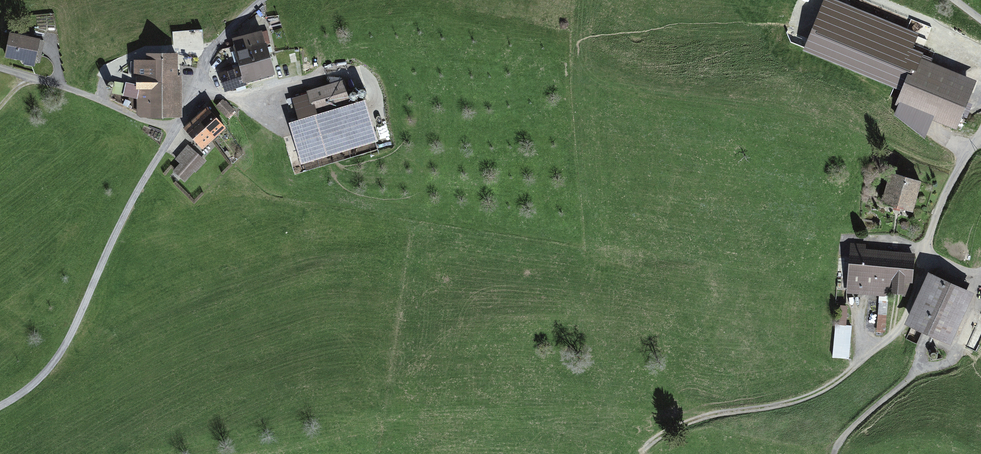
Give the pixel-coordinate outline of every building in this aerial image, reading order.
[(834,0),(824,0),(803,51),(901,91),(895,105),(898,107),(894,115),(925,138),(932,120),(957,131),(977,81),(932,62),(933,59),(923,55),(923,53),(913,49),(919,34),(834,0)] [(202,30),(172,32),(174,51),(203,49),(202,30)] [(236,51),(265,43),(262,32),(234,39),(235,45),(234,46),(236,51)] [(44,41),(11,34),(6,55),(40,62),(44,41)] [(265,43),(236,51),(239,63),(268,54),(265,43)] [(148,62),(131,62),(131,75),(139,77),(139,86),(127,83),(125,94),(138,97),(139,115),(175,114),(176,54),(148,54),(148,62)] [(268,54),(239,63),(240,67),(245,83),(246,85),(248,85),(246,79),(273,72),(268,54)] [(245,83),(240,67),(220,74),(225,89),(245,83)] [(309,94),(295,98),(301,121),(292,124),(303,161),(375,140),(364,102),(350,107),(343,81),(308,91),(309,94)] [(223,100),(217,106),(227,116),(233,110),(223,100)] [(197,118),(213,136),(224,126),(208,108),(197,118)] [(213,136),(197,118),(185,128),(201,147),(213,136)] [(199,156),(188,147),(177,159),(181,163),(175,170),(182,176),(199,156)] [(919,180),(892,173),(883,202),(911,209),(919,180)] [(866,244),(850,243),(847,293),(888,296),(888,293),(904,295),(904,283),(912,283),(914,254),(866,249),(866,244)] [(935,275),(928,272),(904,324),(950,345),(973,292),(966,289),(968,283),(938,268),(935,275)] [(888,300),(879,300),(876,331),(886,332),(888,300)] [(848,306),(840,305),(839,325),(846,325),(848,306)] [(846,325),(839,325),(835,324),(832,358),(849,359),(851,325),(846,325)]
